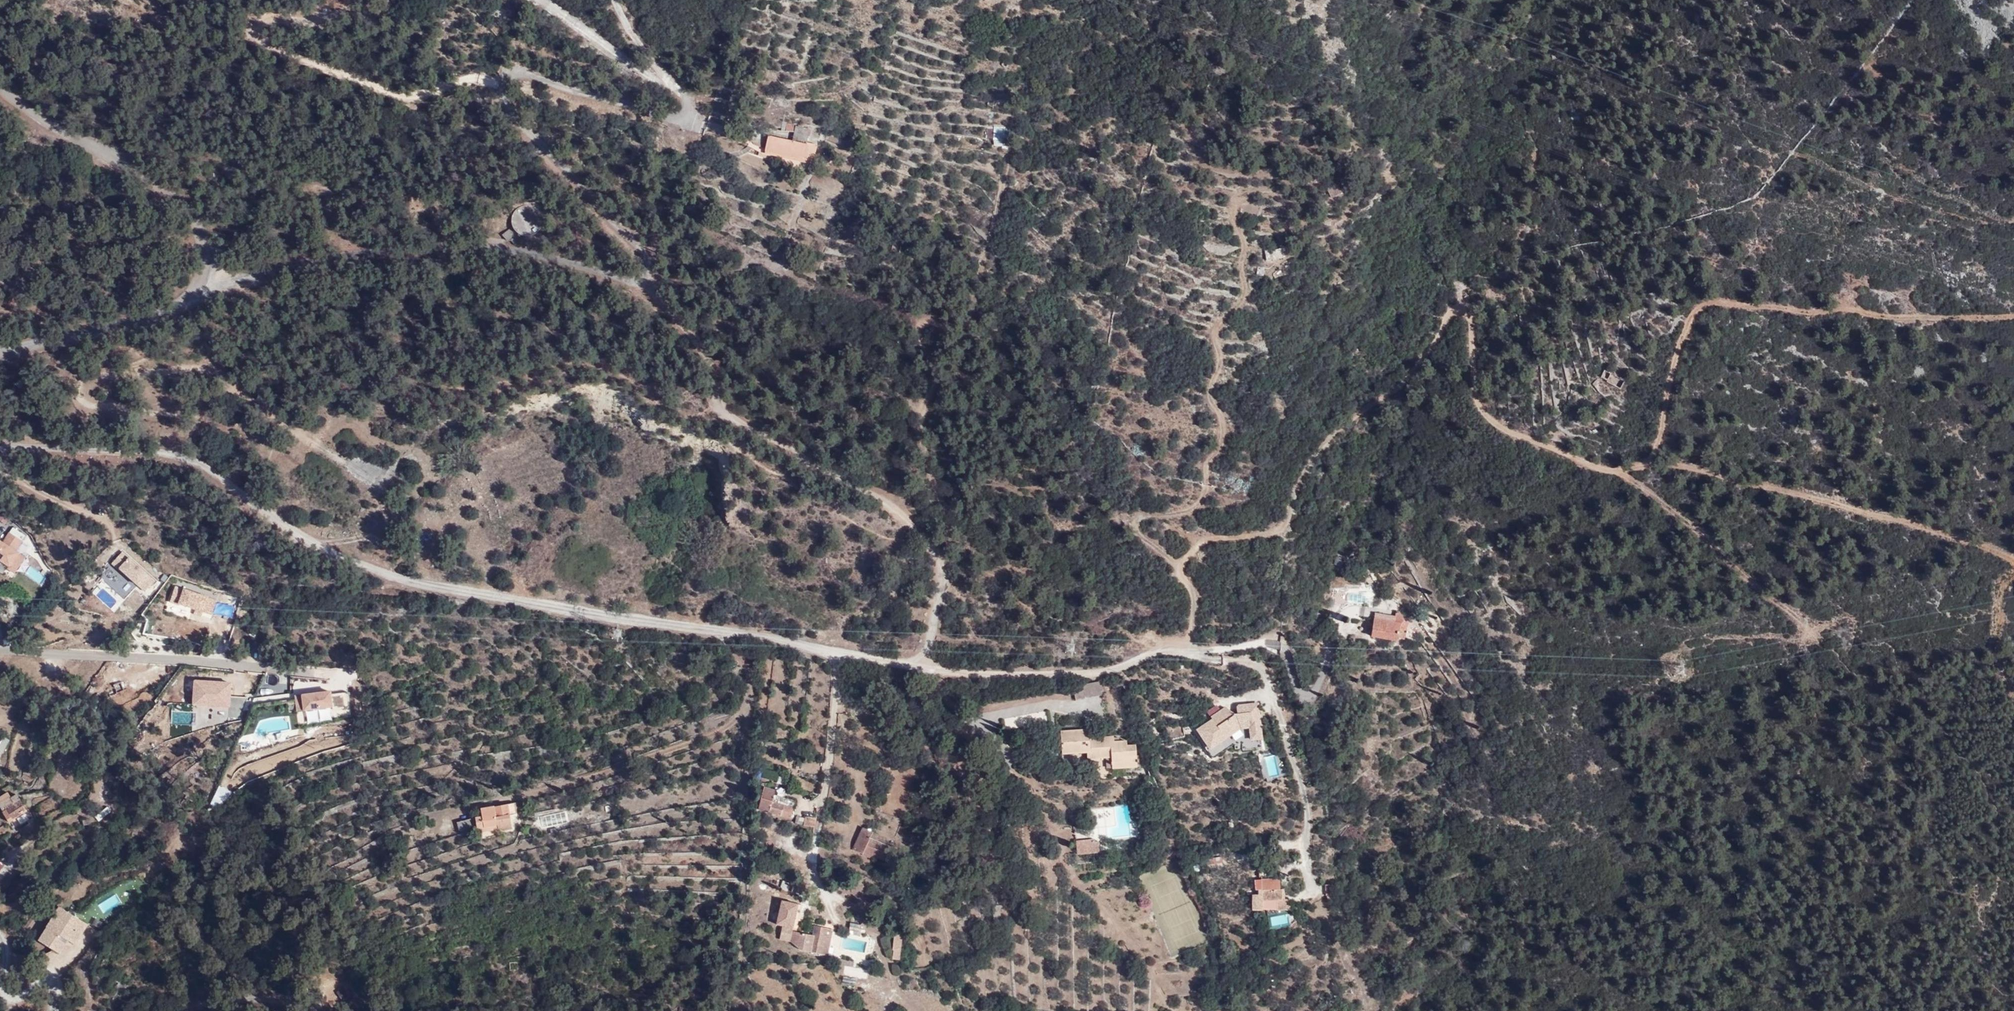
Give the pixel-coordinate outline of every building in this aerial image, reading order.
[(791,135),(796,120),(784,118),(781,133),(791,135)] [(799,120),(796,120),(791,135),(796,136),(799,120)] [(994,124),(992,144),(1005,145),(1006,125),(994,124)] [(753,148),(785,153),(787,145),(791,135),(781,133),(757,129),(753,148)] [(787,145),(785,153),(802,158),(806,137),(796,136),(791,135),(787,145)] [(1339,191),(1337,185),(1328,189),(1330,195),(1339,191)] [(514,242),(522,235),(525,237),(529,237),(534,237),(538,235),(542,232),(544,228),(546,222),(545,216),(540,210),(535,206),(527,206),(520,209),(516,214),(514,218),(514,224),(515,229),(506,235),(505,238),(509,243),(514,242)] [(1282,248),(1265,248),(1265,259),(1282,258),(1282,248)] [(16,550),(22,541),(7,531),(2,540),(0,538),(0,568),(12,576),(25,556),(16,550)] [(123,549),(111,561),(143,592),(155,580),(123,549)] [(212,613),(217,597),(173,584),(166,610),(174,613),(177,603),(212,613)] [(131,600),(148,609),(152,601),(135,591),(131,600)] [(1372,629),(1396,635),(1400,613),(1398,608),(1371,602),(1369,613),(1374,614),(1372,629)] [(1400,613),(1396,635),(1404,636),(1409,615),(1400,613)] [(229,706),(230,678),(192,678),(192,705),(229,706)] [(331,707),(330,689),(294,691),(295,709),(331,707)] [(349,691),(333,691),(333,715),(349,715),(349,691)] [(1194,716),(1204,736),(1236,719),(1246,717),(1255,716),(1251,694),(1238,696),(1239,699),(1231,700),(1232,705),(1230,707),(1224,697),(1208,705),(1210,708),(1194,716)] [(171,703),(171,724),(193,724),(193,703),(171,703)] [(321,707),(322,716),(330,715),(329,707),(321,707)] [(1107,747),(1127,746),(1125,730),(1116,731),(1115,726),(1104,727),(1104,721),(1096,721),(1096,722),(1088,722),(1088,723),(1079,723),(1079,717),(1069,716),(1069,718),(1059,717),(1059,719),(1050,718),(1050,729),(1051,732),(1051,741),(1060,741),(1062,741),(1063,740),(1068,740),(1076,740),(1076,745),(1086,745),(1086,744),(1090,744),(1090,743),(1096,743),(1104,743),(1105,749),(1106,749),(1107,747)] [(1246,717),(1248,729),(1258,728),(1255,716),(1246,717)] [(10,739),(1,736),(0,739),(0,753),(4,754),(10,739)] [(1105,753),(1105,749),(1104,743),(1096,743),(1096,754),(1105,753)] [(1265,776),(1281,774),(1277,754),(1262,757),(1265,776)] [(756,811),(790,819),(796,796),(762,788),(756,811)] [(0,798),(0,809),(8,822),(18,817),(27,811),(17,793),(10,797),(8,793),(0,798)] [(107,807),(95,816),(99,821),(110,812),(107,807)] [(499,808),(486,810),(486,816),(477,817),(477,828),(501,826),(500,818),(499,808)] [(27,811),(18,817),(25,828),(35,822),(28,810),(27,811)] [(469,834),(477,833),(477,828),(477,817),(486,816),(486,810),(470,811),(470,821),(464,822),(464,830),(469,831),(469,834)] [(744,830),(758,833),(761,823),(773,827),(770,836),(776,837),(780,819),(760,814),(760,812),(748,810),(744,830)] [(512,827),(518,826),(516,813),(510,814),(512,827)] [(813,826),(815,818),(795,815),(794,823),(813,826)] [(445,833),(460,830),(459,822),(444,824),(445,833)] [(761,823),(758,833),(770,836),(773,827),(761,823)] [(477,828),(477,833),(491,832),(491,835),(501,834),(501,826),(477,828)] [(1083,831),(1083,828),(1067,829),(1068,842),(1091,841),(1090,831),(1083,831)] [(797,841),(798,833),(794,833),(793,831),(787,831),(786,834),(781,833),(780,840),(797,841)] [(856,851),(855,857),(868,859),(871,842),(846,839),(843,839),(842,848),(856,851)] [(1199,844),(1194,844),(1194,850),(1199,850),(1201,849),(1217,847),(1217,842),(1200,844),(1199,844)] [(1257,842),(1251,844),(1253,852),(1256,852),(1259,851),(1266,850),(1266,844),(1260,842),(1257,842)] [(1271,885),(1276,885),(1276,875),(1274,875),(1274,864),(1255,865),(1255,876),(1252,876),(1252,881),(1246,880),(1246,896),(1256,896),(1256,895),(1271,895),(1271,885)] [(1284,885),(1276,885),(1271,885),(1271,895),(1271,896),(1284,896),(1284,885)] [(771,919),(769,933),(780,935),(790,942),(800,944),(801,940),(812,940),(813,946),(817,947),(821,928),(815,927),(816,920),(804,918),(802,928),(781,924),(784,909),(786,897),(769,894),(765,918),(771,919)] [(44,931),(56,940),(59,935),(66,940),(73,944),(80,933),(77,931),(82,922),(60,907),(44,931)] [(837,923),(850,926),(852,916),(839,913),(837,923)] [(77,931),(80,933),(85,924),(82,922),(77,931)] [(39,940),(58,952),(66,940),(59,935),(56,940),(44,931),(39,940)] [(892,959),(901,960),(901,931),(892,931),(892,959)] [(844,976),(867,977),(868,968),(844,968),(844,976)]
